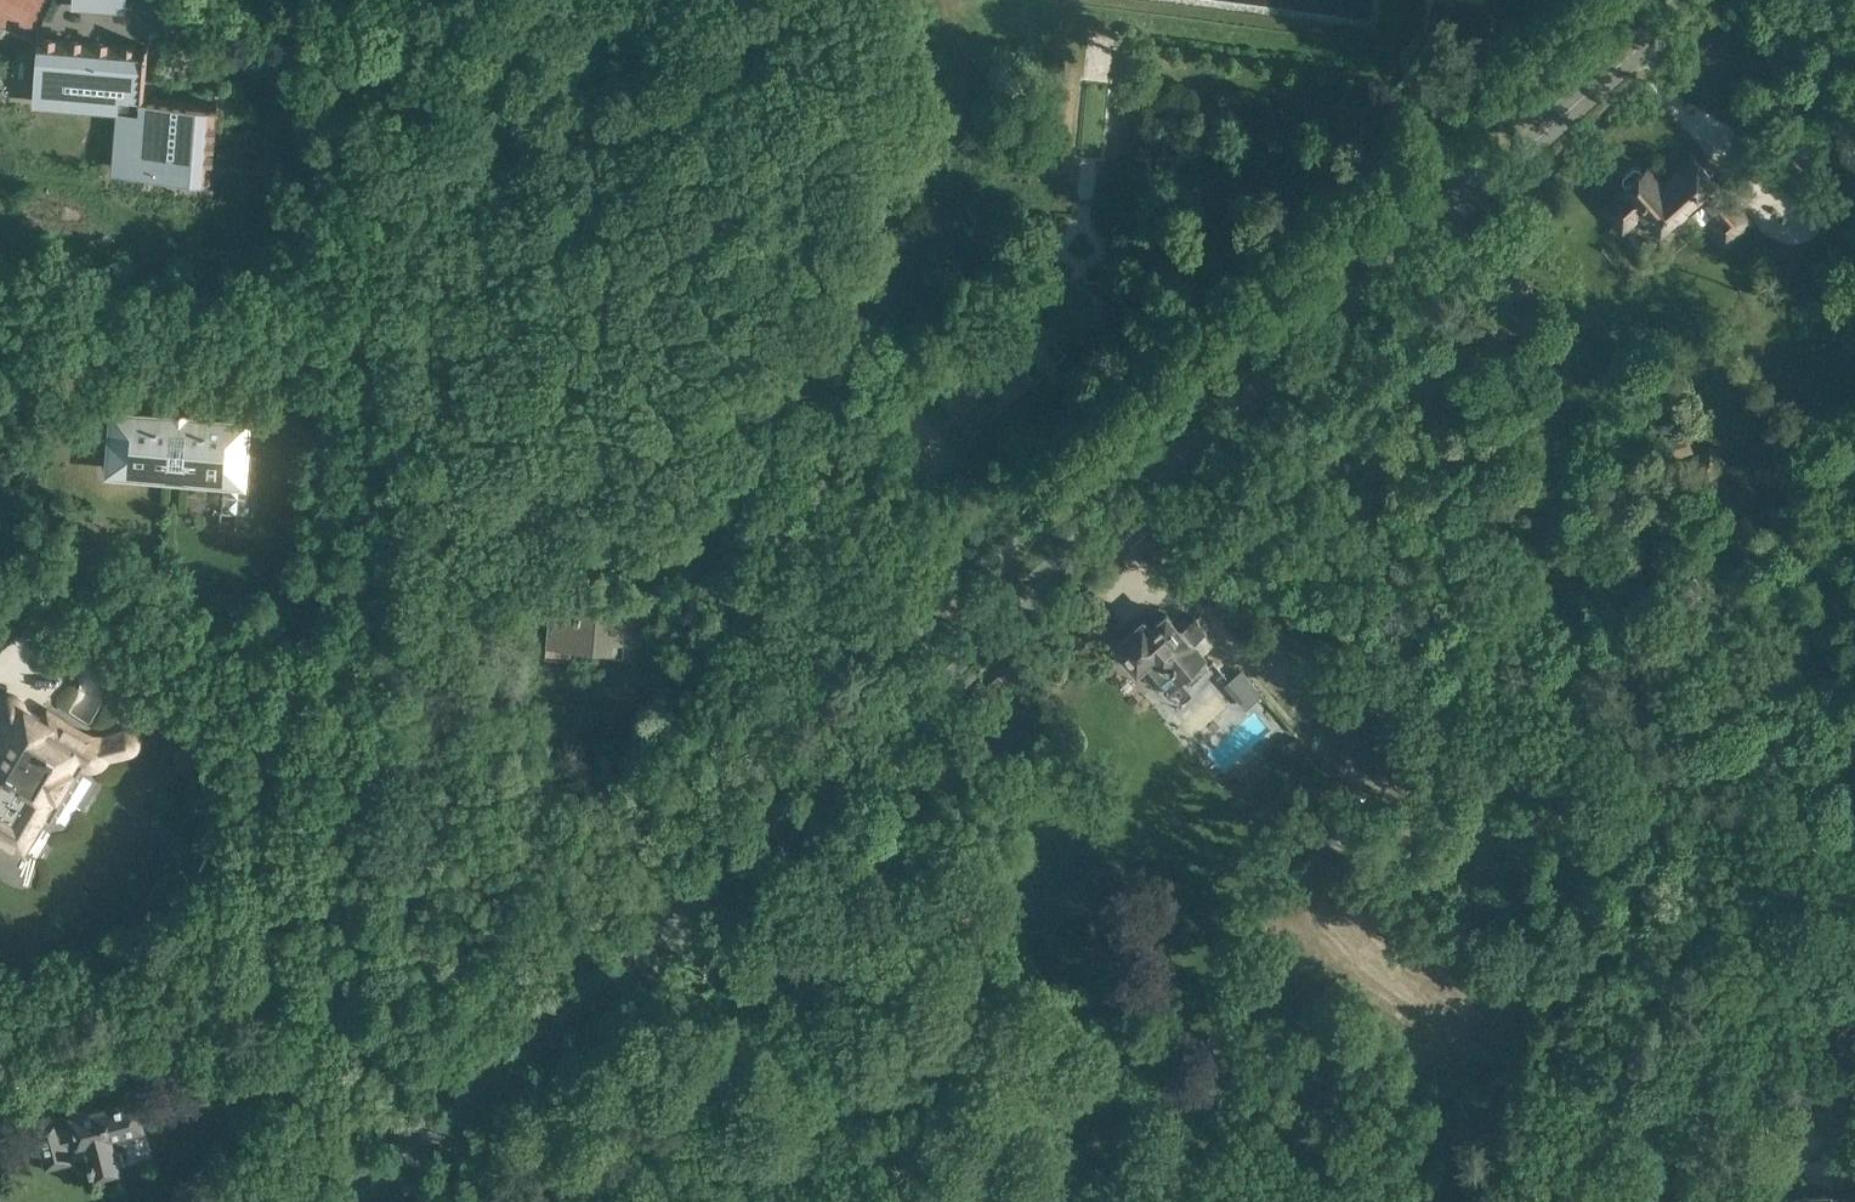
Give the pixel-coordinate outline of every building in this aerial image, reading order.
[(44,34),(39,93),(119,100),(118,110),(128,111),(123,168),(210,176),(210,173),(209,173),(210,163),(211,163),(211,160),(210,160),(211,149),(212,149),(212,146),(211,146),(212,136),(213,136),(214,133),(212,133),(213,122),(214,122),(215,119),(214,119),(215,106),(217,106),(217,103),(169,99),(151,97),(144,96),(144,88),(148,45),(44,34)] [(1641,169),(1638,166),(1633,166),(1623,175),(1622,180),(1625,183),(1601,204),(1622,228),(1642,211),(1658,230),(1699,194),(1716,214),(1710,220),(1727,240),(1750,220),(1692,153),(1660,180),(1646,165),(1641,169)] [(256,514),(259,481),(241,479),(246,422),(116,411),(111,470),(227,480),(224,511),(256,514)] [(1662,439),(1671,461),(1694,453),(1686,430),(1662,439)] [(620,637),(636,638),(641,589),(614,587),(612,602),(555,597),(549,656),(580,659),(581,644),(600,646),(600,649),(619,651),(620,637)] [(1115,642),(1153,685),(1166,686),(1178,675),(1179,677),(1181,675),(1188,683),(1209,665),(1202,657),(1204,655),(1195,645),(1197,644),(1193,640),(1206,627),(1194,613),(1179,626),(1166,612),(1151,625),(1144,617),(1115,642)] [(1229,677),(1243,704),(1261,695),(1247,667),(1229,677)] [(16,863),(44,830),(52,836),(95,787),(97,789),(100,790),(103,790),(106,790),(108,789),(111,788),(113,787),(115,785),(117,782),(118,780),(118,777),(118,774),(118,772),(117,769),(115,767),(113,765),(77,735),(71,742),(46,722),(47,719),(46,716),(46,714),(44,711),(43,709),(40,707),(38,706),(35,705),(33,704),(30,705),(27,705),(25,706),(22,708),(20,710),(19,712),(18,715),(17,718),(17,749),(15,750),(13,752),(11,754),(10,756),(10,758),(9,760),(4,762),(0,767),(0,850),(16,863)] [(1330,741),(1370,760),(1385,729),(1344,710),(1330,741)] [(111,1134),(144,1125),(137,1097),(72,1114),(76,1129),(64,1133),(59,1117),(35,1123),(47,1167),(71,1160),(67,1145),(87,1139),(96,1175),(120,1169),(111,1134)] [(1800,1195),(1786,1195),(1787,1201),(1854,1201),(1854,1193),(1801,1196),(1800,1195)]
